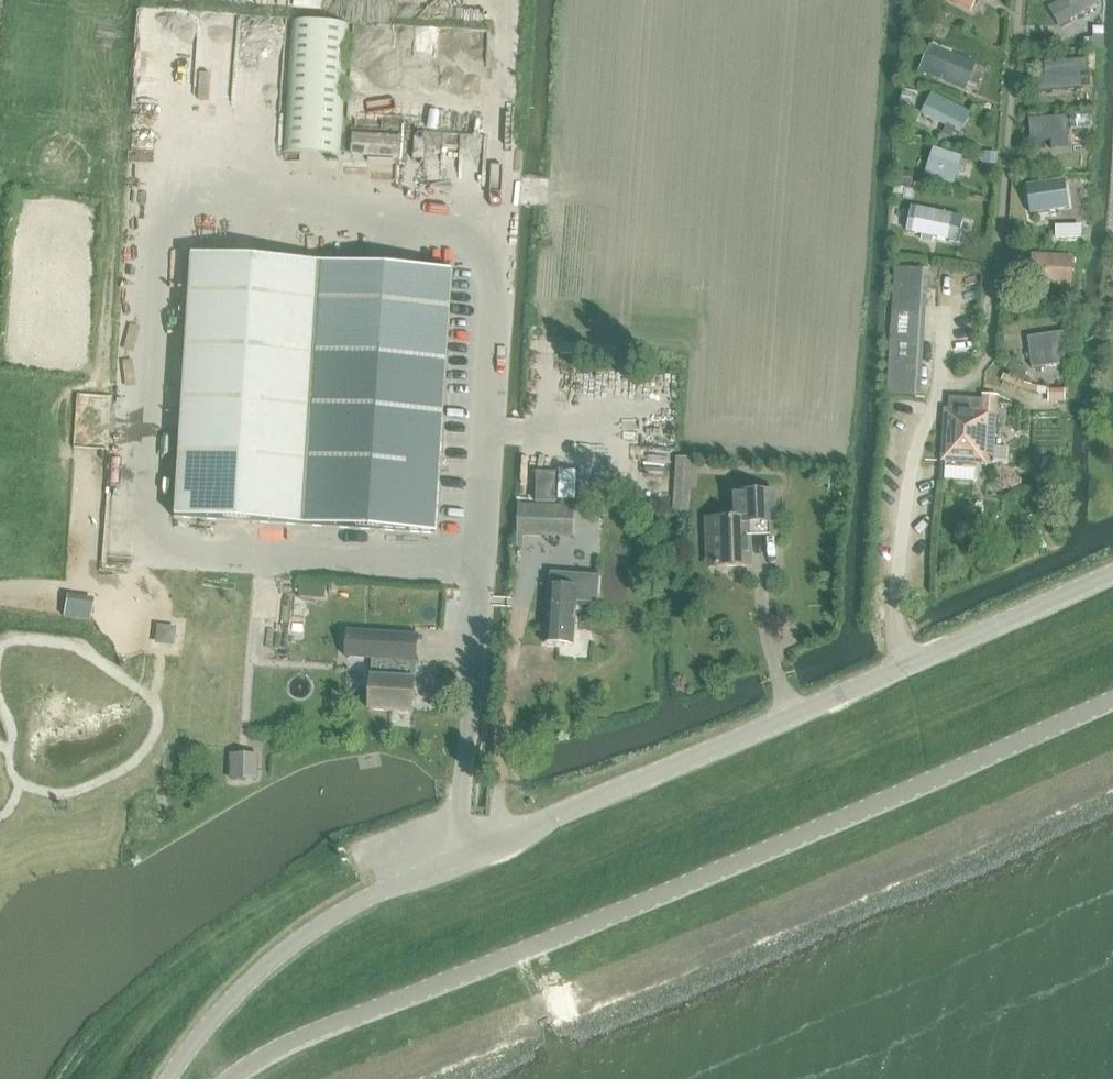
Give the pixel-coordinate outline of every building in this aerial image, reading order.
[(518,18),(528,18),(528,0),(517,0),(518,18)] [(971,10),(977,0),(952,0),(971,10)] [(1049,8),(1063,31),(1074,25),(1073,22),(1101,5),(1098,0),(1064,0),(1049,8)] [(918,72),(965,91),(977,64),(929,45),(918,72)] [(1038,77),(1039,93),(1083,89),(1082,74),(1089,73),(1088,59),(1065,61),(1044,63),(1045,76),(1038,77)] [(932,96),(923,113),(961,133),(970,116),(932,96)] [(1069,148),(1067,125),(1071,125),(1071,129),(1094,127),(1092,113),(1070,115),(1070,119),(1067,120),(1066,116),(1029,119),(1031,143),(1051,141),(1051,150),(1069,148)] [(926,176),(955,186),(963,160),(934,151),(926,176)] [(1031,214),(1070,208),(1066,180),(1027,186),(1031,214)] [(933,238),(948,241),(954,216),(918,208),(912,236),(932,240),(933,238)] [(217,234),(221,210),(212,209),(208,233),(217,234)] [(1056,237),(1067,237),(1067,226),(1056,226),(1056,237)] [(322,263),(190,254),(173,518),(304,526),(322,263)] [(1031,287),(1073,289),(1074,256),(1032,255),(1031,287)] [(436,534),(452,271),(322,263),(304,526),(436,534)] [(890,392),(912,393),(920,394),(928,273),(898,271),(890,392)] [(1067,332),(1028,338),(1032,369),(1066,364),(1064,347),(1069,346),(1067,332)] [(503,361),(504,337),(495,336),(493,361),(503,361)] [(1006,361),(999,376),(1015,383),(1022,368),(1006,361)] [(946,473),(977,476),(978,458),(994,459),(999,410),(952,405),(953,419),(950,418),(946,454),(948,455),(946,473)] [(628,423),(626,460),(670,462),(672,424),(628,423)] [(535,470),(534,499),(573,500),(573,471),(535,470)] [(533,497),(534,472),(520,472),(520,497),(533,497)] [(751,531),(776,530),(775,492),(732,494),(733,519),(707,519),(707,541),(716,541),(716,568),(752,567),(751,531)] [(548,535),(565,535),(566,508),(548,507),(548,535)] [(547,645),(573,647),(576,603),(590,604),(592,584),(559,581),(559,589),(551,589),(547,645)] [(373,659),(370,711),(414,713),(418,636),(348,631),(346,658),(373,659)] [(230,758),(230,785),(258,785),(259,759),(230,758)] [(387,935),(411,927),(408,917),(383,924),(387,935)]
